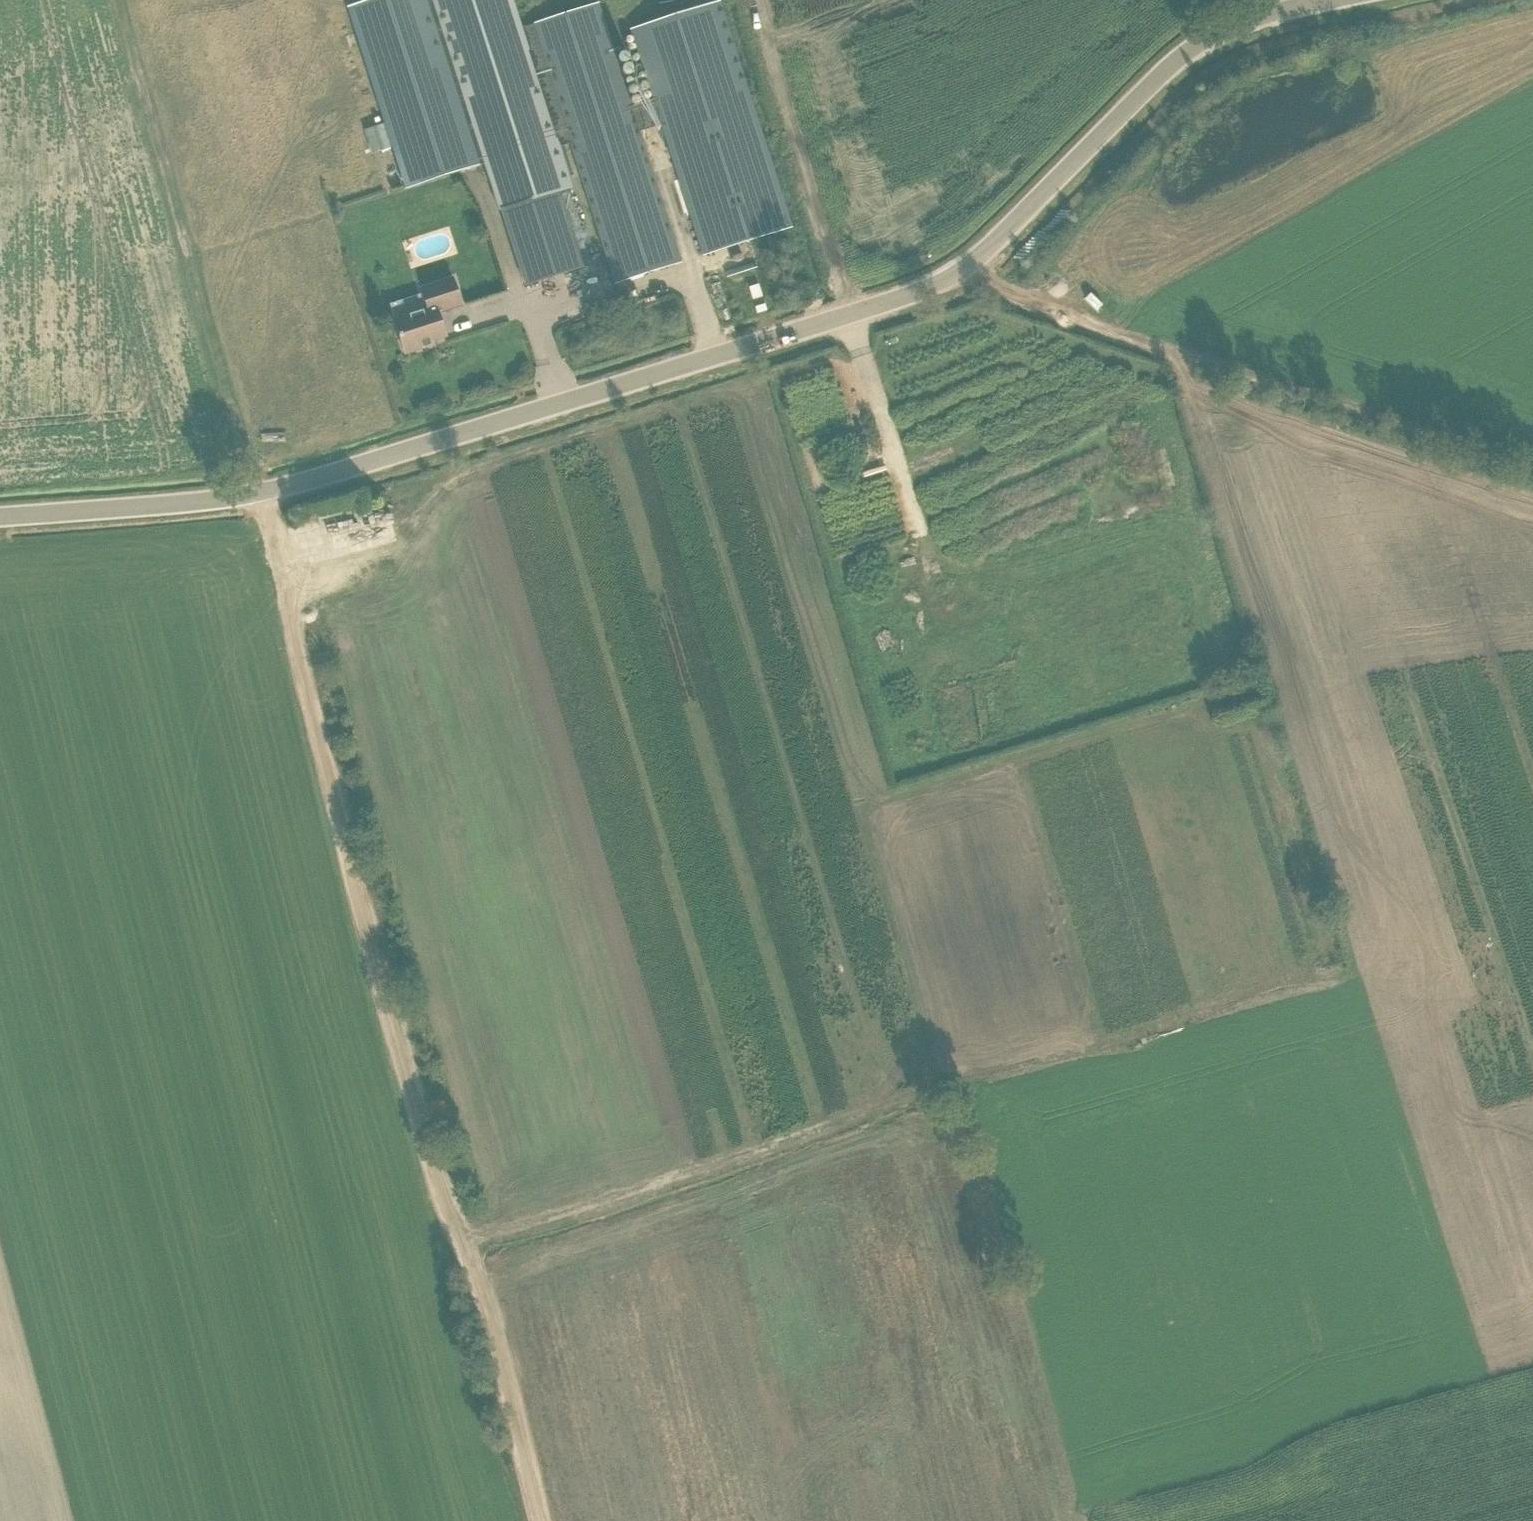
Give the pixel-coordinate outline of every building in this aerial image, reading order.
[(486,163),(525,285),(583,267),(559,192),(572,187),(557,140),(569,136),(615,283),(680,262),(639,132),(662,125),(703,255),(791,227),(719,1),(632,29),(654,99),(631,106),(607,29),(541,50),(543,56),(531,60),(512,0),(368,0),(350,6),(387,122),(394,146),(407,188),(486,163)] [(387,122),(368,128),(376,152),(394,146),(387,122)] [(438,313),(462,306),(453,278),(421,288),(428,309),(394,319),(405,354),(422,348),(420,345),(446,337),(438,313)]
